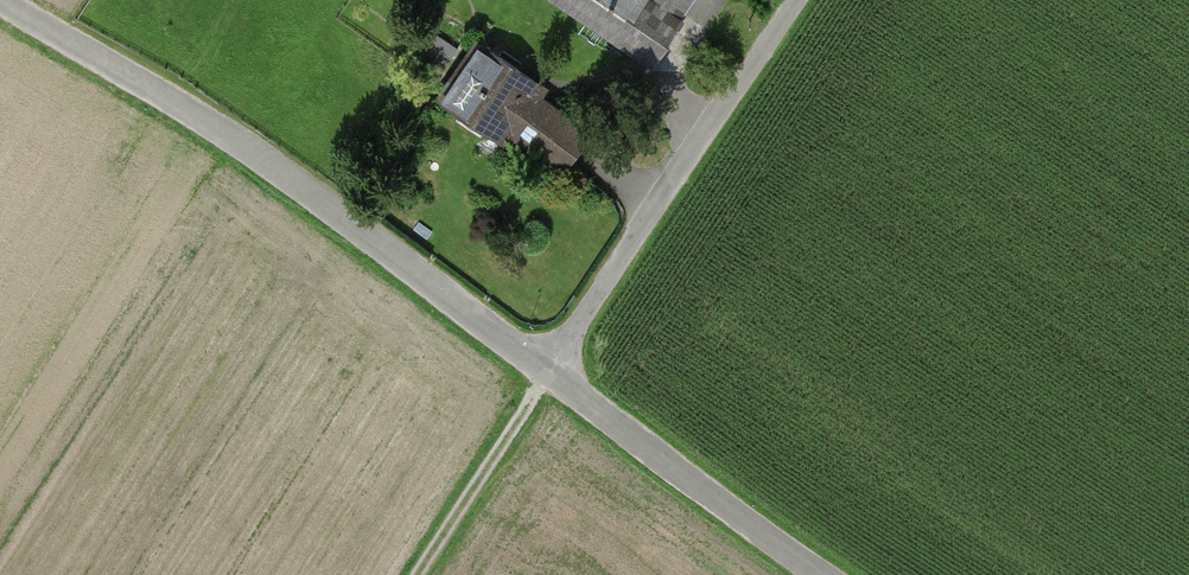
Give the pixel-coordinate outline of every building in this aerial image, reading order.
[(666,64),(709,0),(569,0),(666,64)] [(558,87),(494,46),(458,103),(522,143),(528,135),(582,169),(605,133),(551,99),(558,87)]
